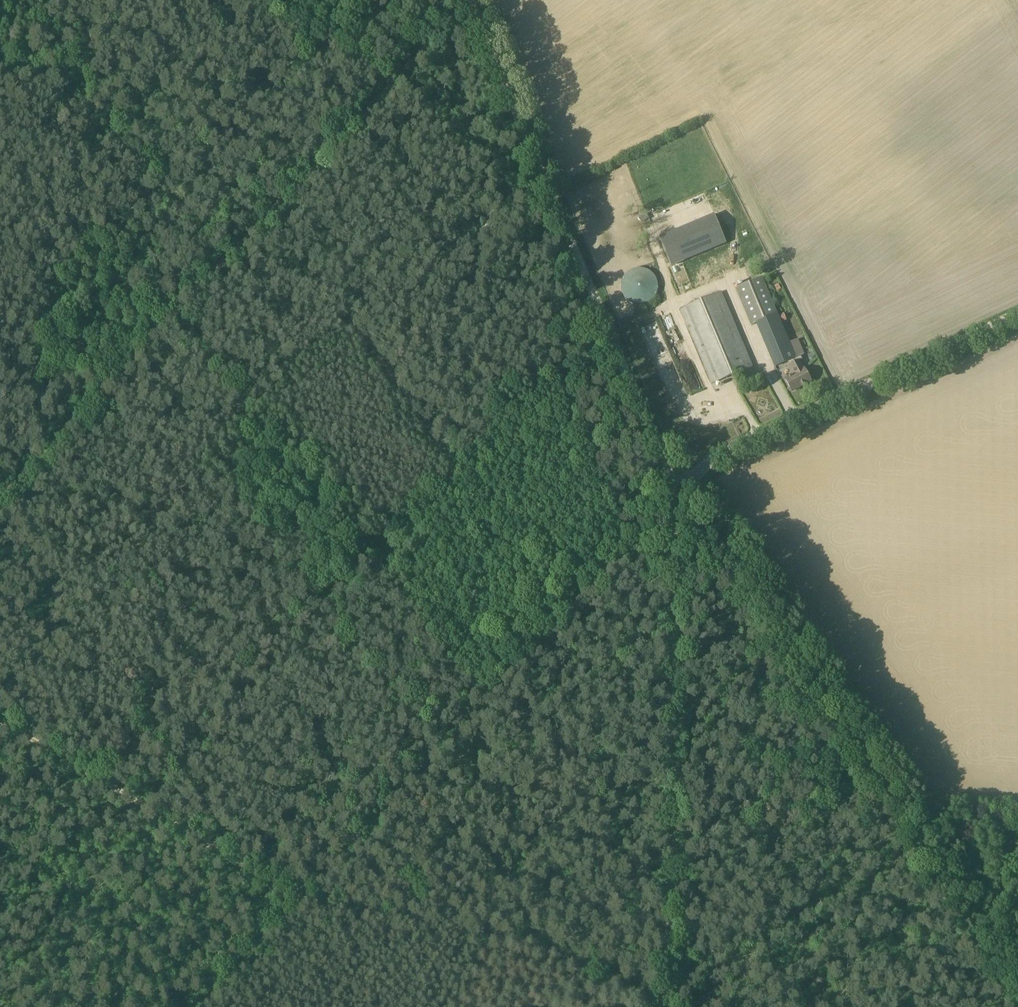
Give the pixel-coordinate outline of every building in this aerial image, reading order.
[(714,215),(660,238),(672,266),(728,242),(714,215)] [(625,301),(629,306),(635,309),(641,310),(648,309),(653,306),(658,301),(660,295),(660,288),(658,282),(654,277),(649,273),(643,272),(637,272),(631,274),(627,278),(623,283),(622,289),(622,295),(625,301)] [(798,339),(789,343),(761,278),(735,288),(751,326),(756,324),(775,368),(795,359),(804,354),(798,339)] [(720,292),(680,309),(712,384),(742,372),(747,383),(757,379),(720,292)] [(804,370),(803,370),(798,361),(789,366),(794,375),(785,380),(792,392),(811,382),(804,370)]
